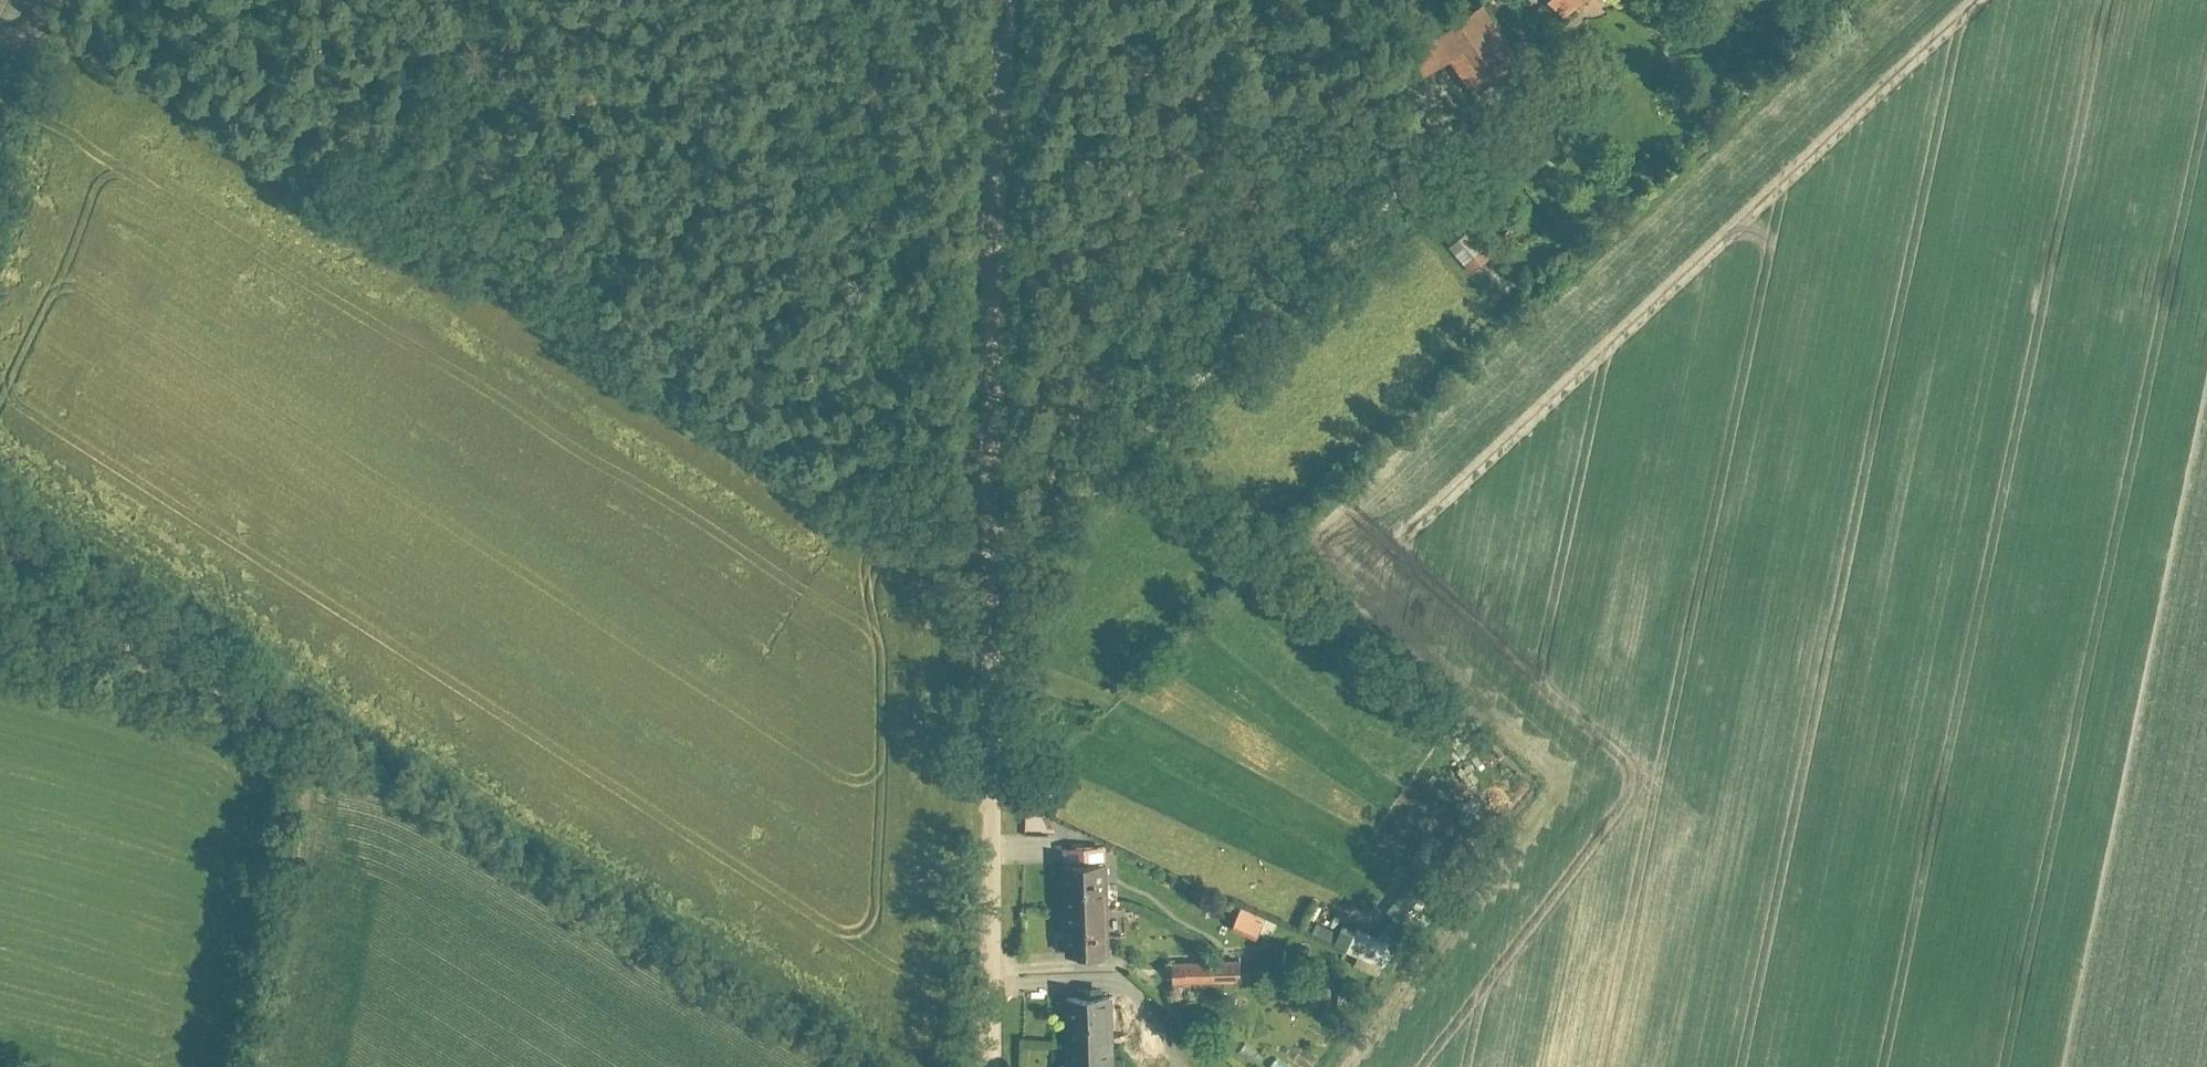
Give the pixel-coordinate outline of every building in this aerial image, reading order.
[(1565,12),(1581,0),(1555,0),(1565,12)] [(1454,57),(1469,79),(1517,45),(1486,1),(1404,59),(1419,81),(1454,57)] [(1066,846),(1067,863),(1109,862),(1109,845),(1066,846)] [(1067,863),(1069,951),(1081,951),(1105,950),(1111,950),(1109,862),(1067,863)] [(1357,927),(1347,949),(1385,967),(1395,944),(1357,927)] [(1175,960),(1176,982),(1244,979),(1243,957),(1175,960)] [(1068,1066),(1116,1066),(1116,994),(1068,994),(1068,1066)]
